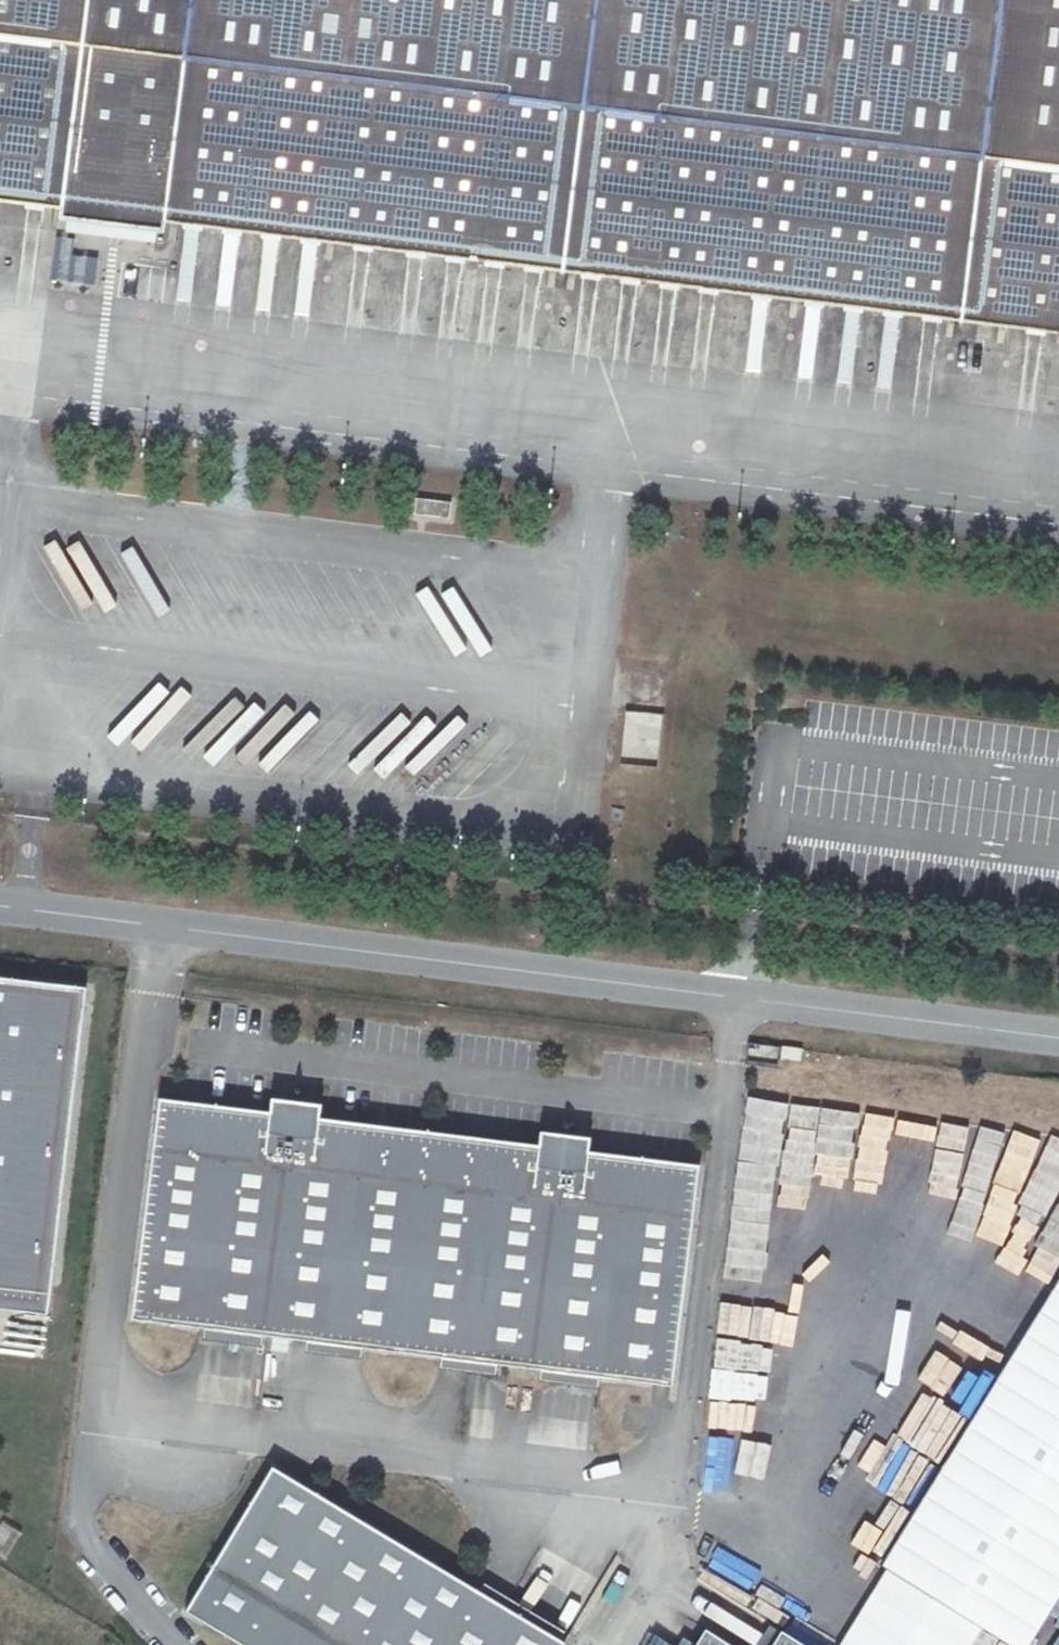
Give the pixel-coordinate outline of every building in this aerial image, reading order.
[(62,209),(61,220),(164,233),(166,222),(1058,334),(1058,0),(0,0),(0,202),(62,209)] [(452,505),(415,499),(412,515),(450,521),(452,505)] [(61,1232),(91,991),(0,980),(0,1225),(61,1232)] [(804,1050),(783,1048),(781,1059),(802,1062),(804,1050)] [(664,1387),(692,1167),(580,1153),(582,1139),(532,1133),(531,1146),(311,1119),(313,1106),(264,1100),(262,1113),(150,1099),(122,1320),(664,1387)] [(792,1168),(796,1140),(748,1134),(744,1162),(792,1168)] [(55,1276),(61,1232),(0,1225),(0,1269),(55,1276)] [(886,1563),(892,1567),(985,1624),(1018,1644),(1027,1644),(1058,1594),(1058,1286),(886,1563)] [(188,1607),(252,1644),(557,1644),(562,1636),(274,1463),(188,1607)] [(892,1567),(844,1644),(972,1644),(985,1624),(892,1567)] [(704,1622),(690,1644),(741,1644),(704,1622)] [(779,1623),(765,1644),(814,1644),(779,1623)]
